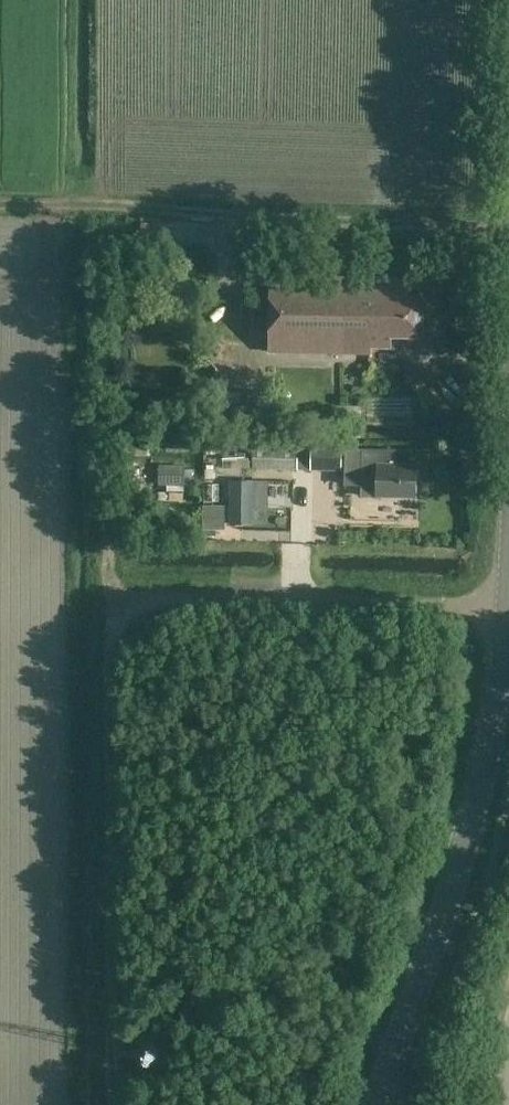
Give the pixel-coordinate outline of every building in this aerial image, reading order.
[(408,279),(270,277),(268,352),(371,353),(371,347),(392,348),(392,337),(419,337),(420,296),(407,296),(408,279)] [(387,449),(343,448),(342,485),(359,485),(358,496),(376,496),(416,497),(417,465),(387,464),(387,449)] [(159,467),(159,485),(185,485),(185,467),(159,467)] [(230,480),(230,525),(254,525),(254,480),(230,480)] [(203,506),(203,531),(219,531),(219,506),(203,506)]
